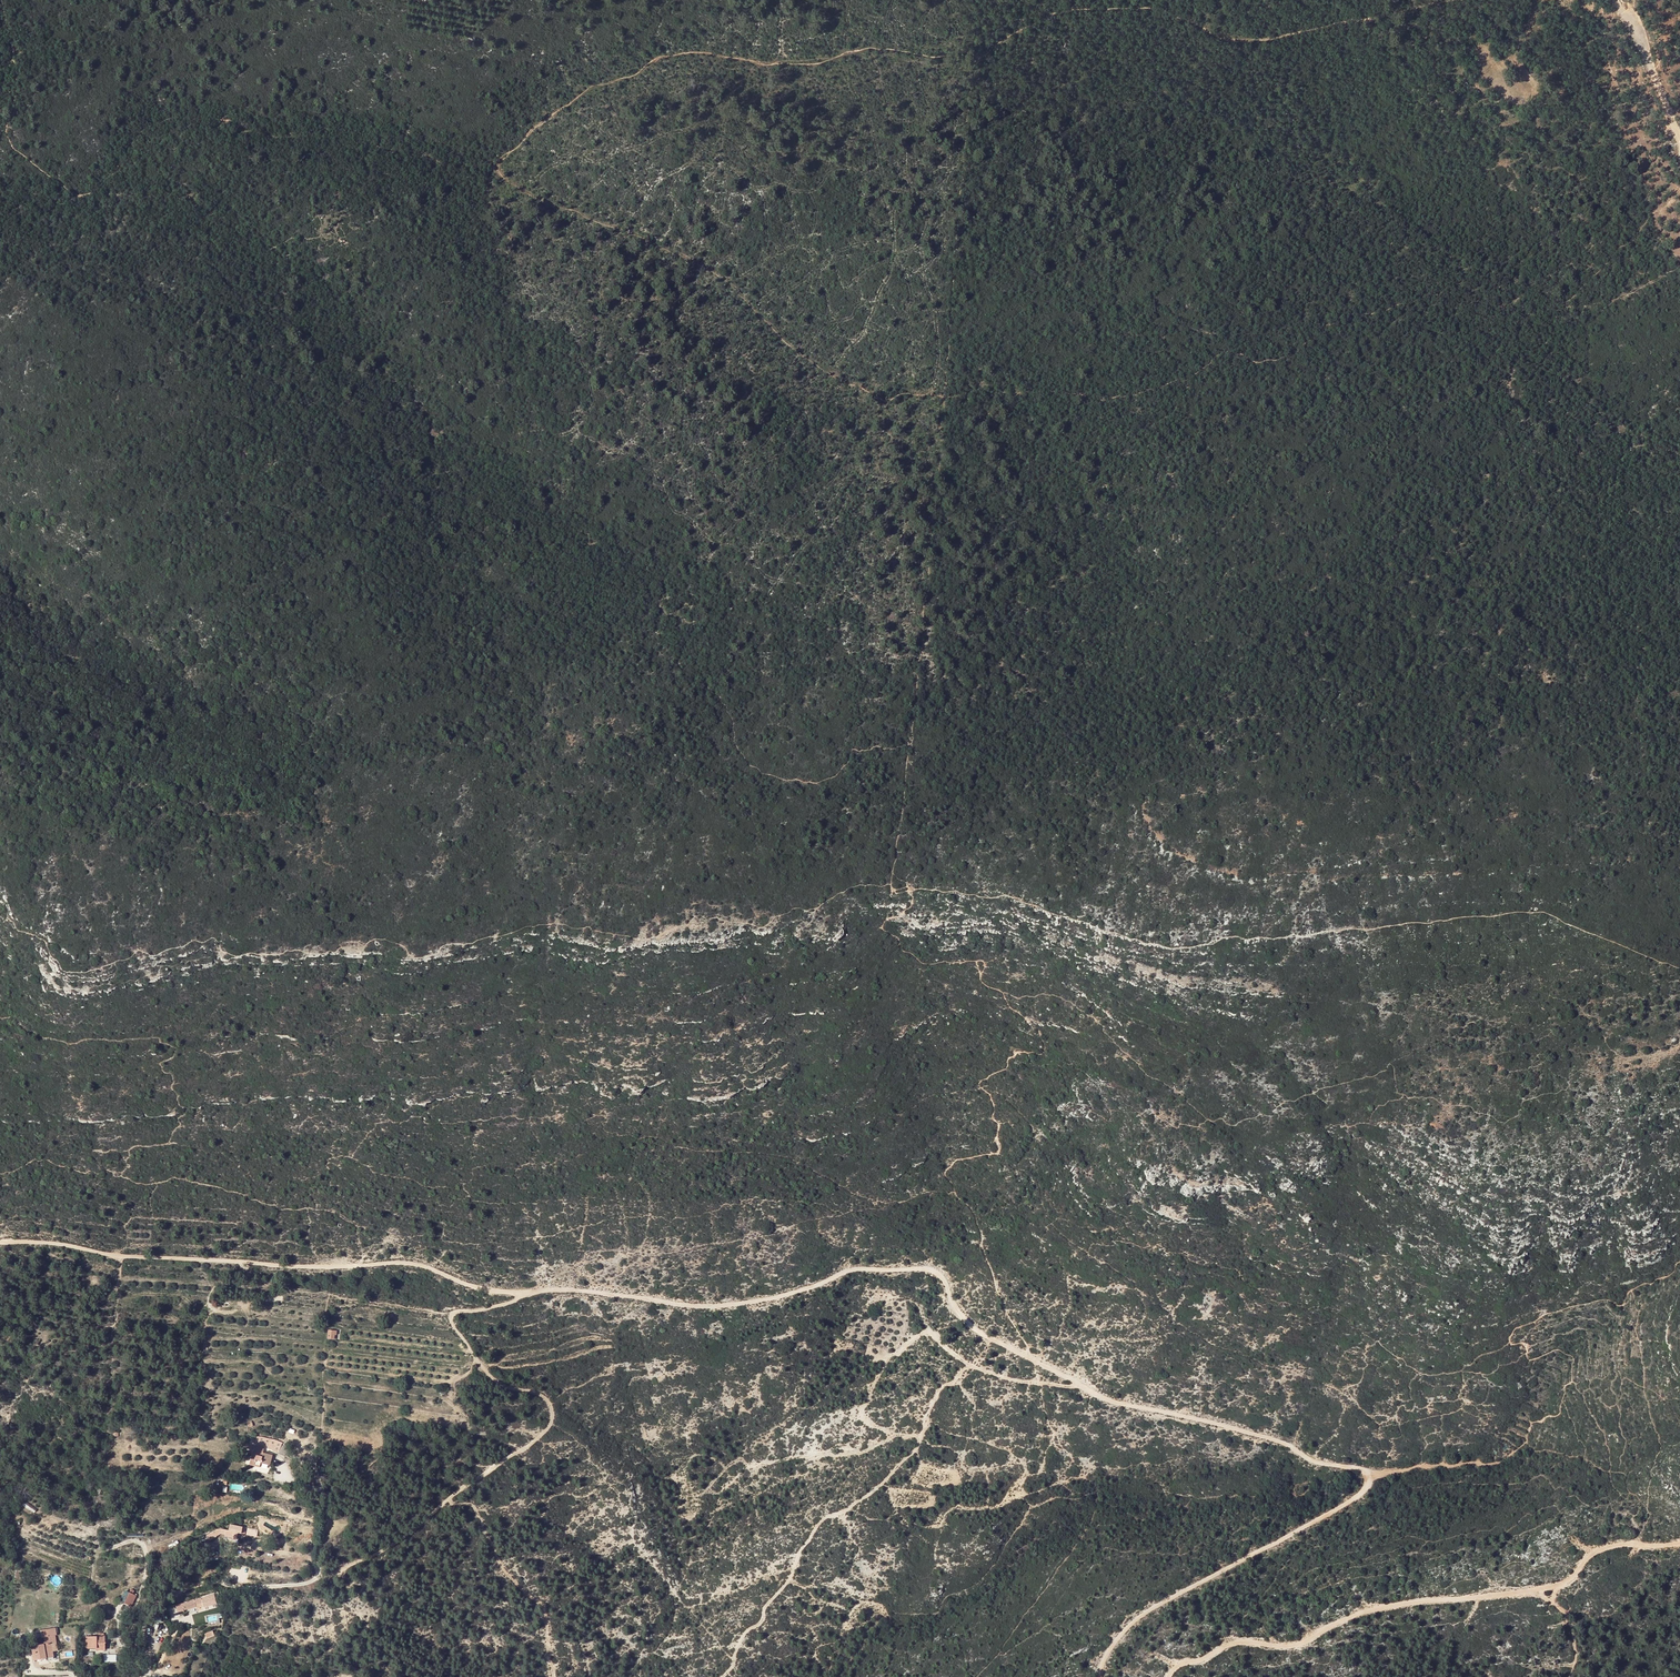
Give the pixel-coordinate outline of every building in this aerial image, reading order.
[(331,1330),(321,1329),(321,1338),(327,1339),(328,1334),(331,1334),(331,1330)] [(258,1435),(256,1440),(255,1443),(253,1443),(252,1444),(262,1446),(263,1445),(267,1446),(267,1437),(258,1435)] [(267,1447),(273,1450),(278,1453),(282,1445),(280,1442),(278,1440),(275,1438),(274,1438),(272,1438),(267,1437),(267,1446),(267,1447)] [(252,1444),(251,1449),(253,1450),(249,1464),(259,1467),(260,1462),(270,1465),(273,1455),(263,1452),(264,1447),(262,1446),(252,1444)] [(289,1448),(282,1445),(278,1453),(285,1456),(289,1448)] [(22,1505),(34,1513),(37,1508),(26,1500),(22,1505)] [(232,1539),(236,1540),(238,1532),(244,1534),(246,1528),(239,1526),(231,1524),(229,1530),(221,1528),(207,1535),(209,1540),(222,1534),(225,1535),(225,1536),(232,1538),(232,1539)] [(247,1534),(257,1537),(259,1529),(248,1527),(247,1534)] [(129,1592),(125,1602),(131,1605),(136,1596),(129,1592)] [(196,1605),(202,1603),(201,1598),(185,1602),(177,1605),(179,1613),(184,1612),(184,1610),(196,1606),(196,1605)] [(217,1615),(208,1617),(209,1624),(218,1622),(217,1615)] [(41,1630),(42,1637),(44,1637),(55,1635),(58,1635),(57,1628),(41,1630)] [(92,1648),(96,1647),(105,1646),(104,1636),(104,1635),(104,1633),(99,1633),(99,1636),(86,1636),(86,1648),(92,1648)] [(45,1643),(40,1644),(41,1659),(54,1656),(53,1651),(57,1650),(56,1641),(55,1635),(44,1637),(45,1643)] [(41,1659),(40,1644),(31,1646),(33,1660),(41,1659)]
